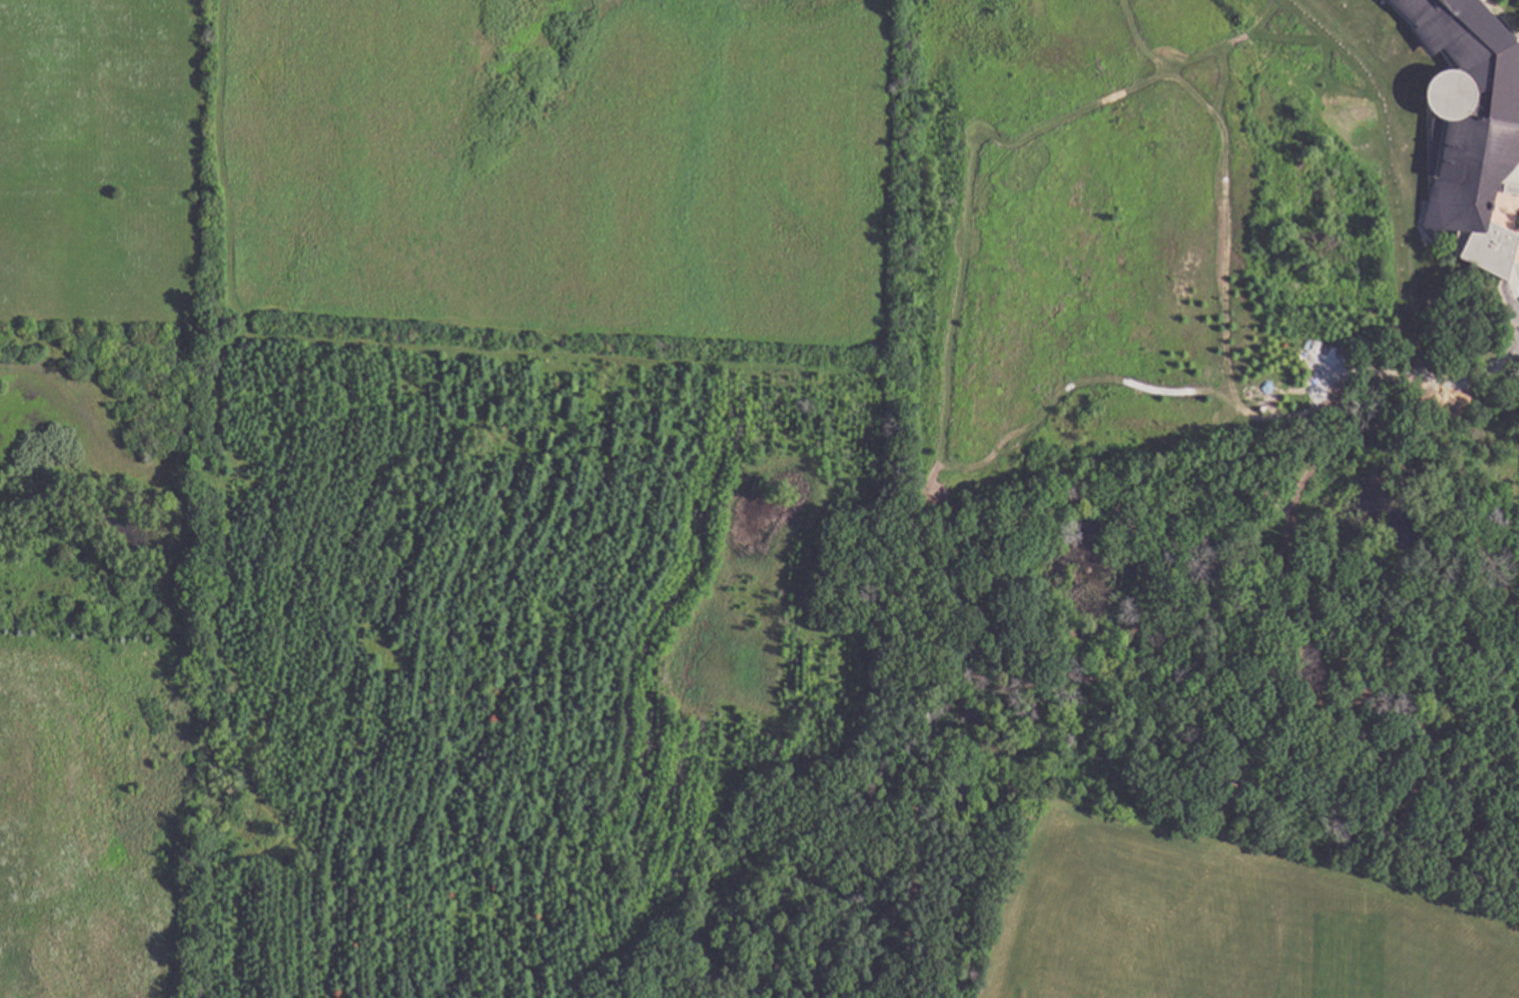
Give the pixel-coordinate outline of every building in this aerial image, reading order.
[(1483,0),(1518,40),(1518,192),(1495,188),(1492,200),(1495,201),(1492,208),(1490,208),(1487,217),(1518,234),(1518,239),(1509,281),(1455,254),(1457,228),(1442,227),(1431,238),(1422,223),(1433,174),(1429,173),(1435,112),(1432,108),(1428,100),(1428,91),(1428,86),(1432,78),(1439,72),(1447,68),(1456,67),(1460,68),(1445,48),(1434,53),(1415,29),(1419,25),(1392,0),(1483,0)]
